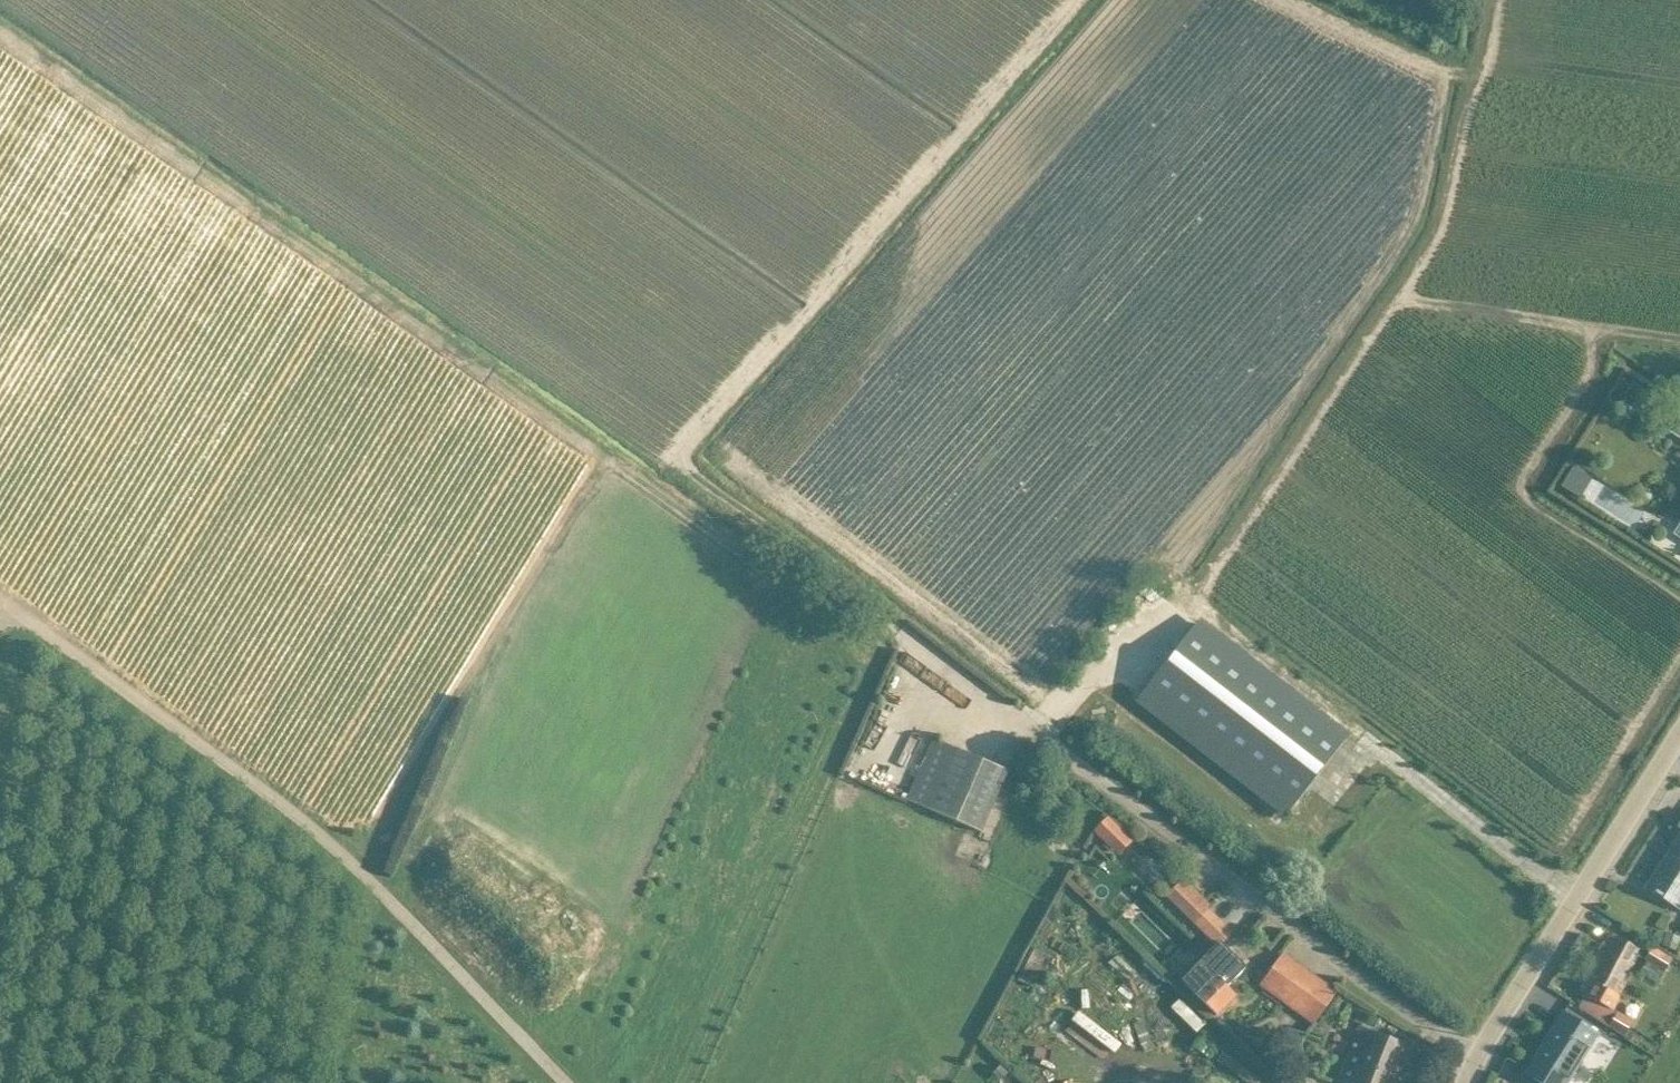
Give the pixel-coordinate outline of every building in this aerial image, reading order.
[(1670,409),(1679,418),(1679,399),(1670,409)] [(1196,622),(1138,699),(1288,814),(1347,740),(1196,622)] [(932,739),(905,800),(981,834),(1008,772),(932,739)] [(1679,910),(1679,824),(1638,888),(1678,914),(1679,910)] [(1184,880),(1167,897),(1218,947),(1232,933),(1207,908),(1209,906),(1184,880)] [(1653,930),(1648,940),(1667,951),(1673,941),(1653,930)] [(1575,997),(1612,1014),(1640,953),(1603,936),(1575,997)] [(1181,982),(1218,1017),(1237,998),(1227,988),(1245,968),(1223,947),(1206,965),(1201,961),(1181,982)] [(1338,993),(1287,954),(1267,979),(1318,1019),(1338,993)] [(1122,1021),(1131,1005),(1081,979),(1072,995),(1122,1021)] [(1538,1082),(1569,1082),(1600,1036),(1561,1011),(1521,1072),(1538,1082)] [(1342,1082),(1390,1082),(1404,1046),(1357,1028),(1337,1081),(1342,1082)] [(1167,1070),(1157,1082),(1184,1082),(1167,1070)]
